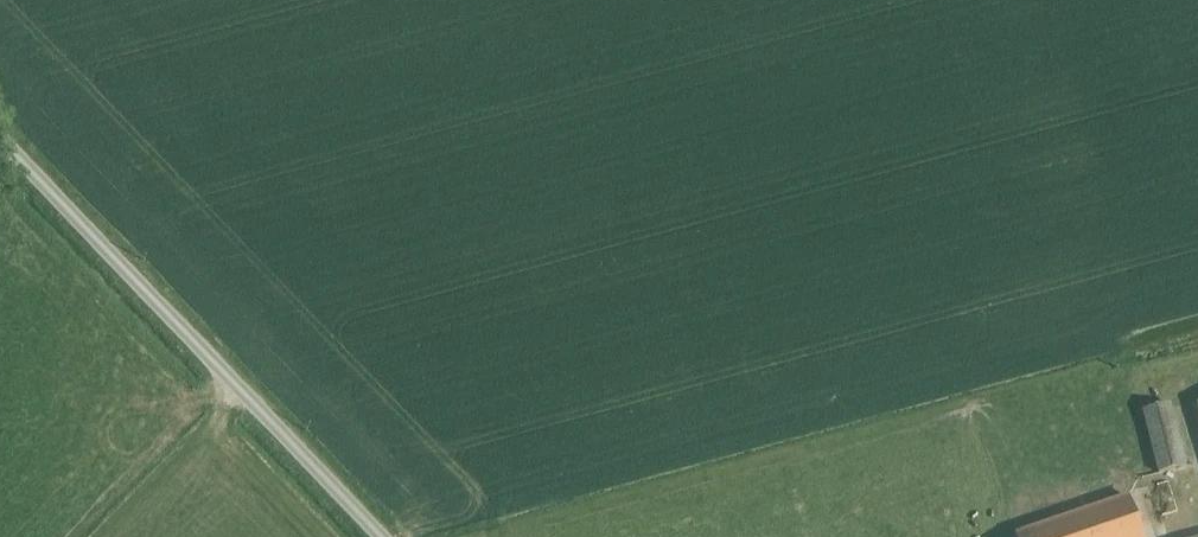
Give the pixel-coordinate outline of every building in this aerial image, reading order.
[(1190,460),(1177,408),(1155,414),(1168,465),(1190,460)] [(1132,508),(1043,536),(1141,536),(1132,508)]
